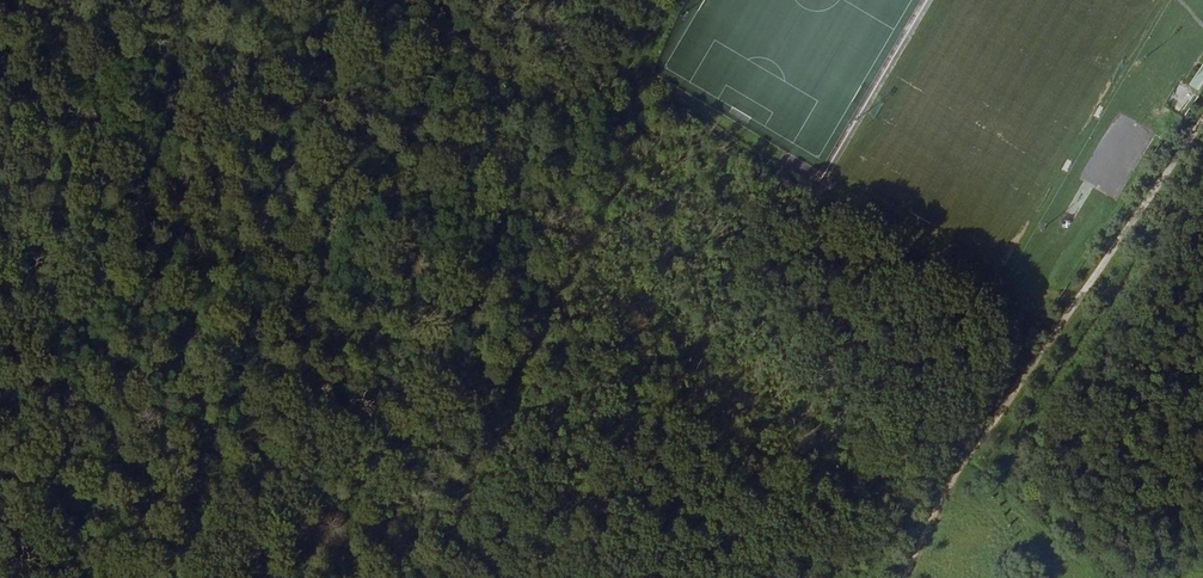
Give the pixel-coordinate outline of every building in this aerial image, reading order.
[(1189,69),(1199,76),(1202,70),(1202,49),(1189,69)]
